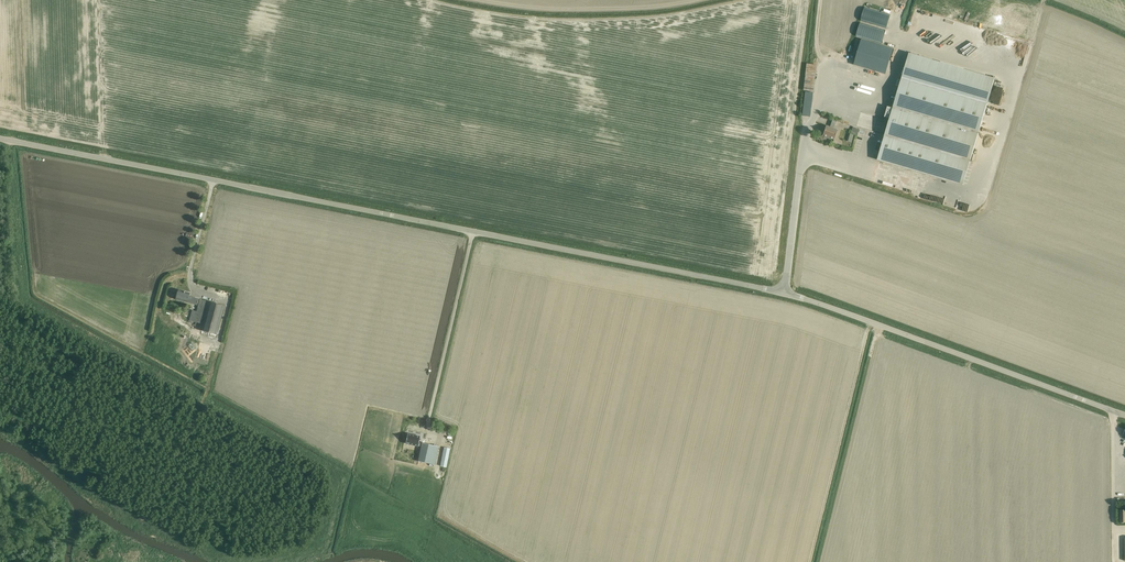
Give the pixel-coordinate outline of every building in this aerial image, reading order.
[(886,31),(860,23),(856,36),(882,44),(886,31)] [(862,39),(854,65),(885,74),(893,48),(862,39)] [(946,53),(957,45),(956,42),(944,50),(946,53)] [(958,54),(960,57),(972,50),(970,47),(958,54)] [(979,132),(987,104),(995,78),(909,53),(894,107),(979,132)] [(805,92),(802,116),(810,117),(813,93),(805,92)] [(885,117),(890,118),(878,160),(963,186),(979,134),(888,106),(885,117)] [(823,135),(834,139),(836,134),(838,130),(834,128),(837,121),(833,119),(832,121),(830,127),(826,125),(823,135)] [(197,305),(198,304),(199,299),(189,296),(190,293),(179,290),(176,299),(197,305)] [(224,306),(200,299),(197,311),(192,310),(189,320),(203,324),(202,331),(217,335),(224,306)] [(419,443),(420,436),(408,434),(406,443),(418,446),(422,446),(422,443),(419,443)] [(436,465),(439,447),(422,443),(418,461),(436,465)] [(444,447),(441,464),(447,465),(451,449),(444,447)]
